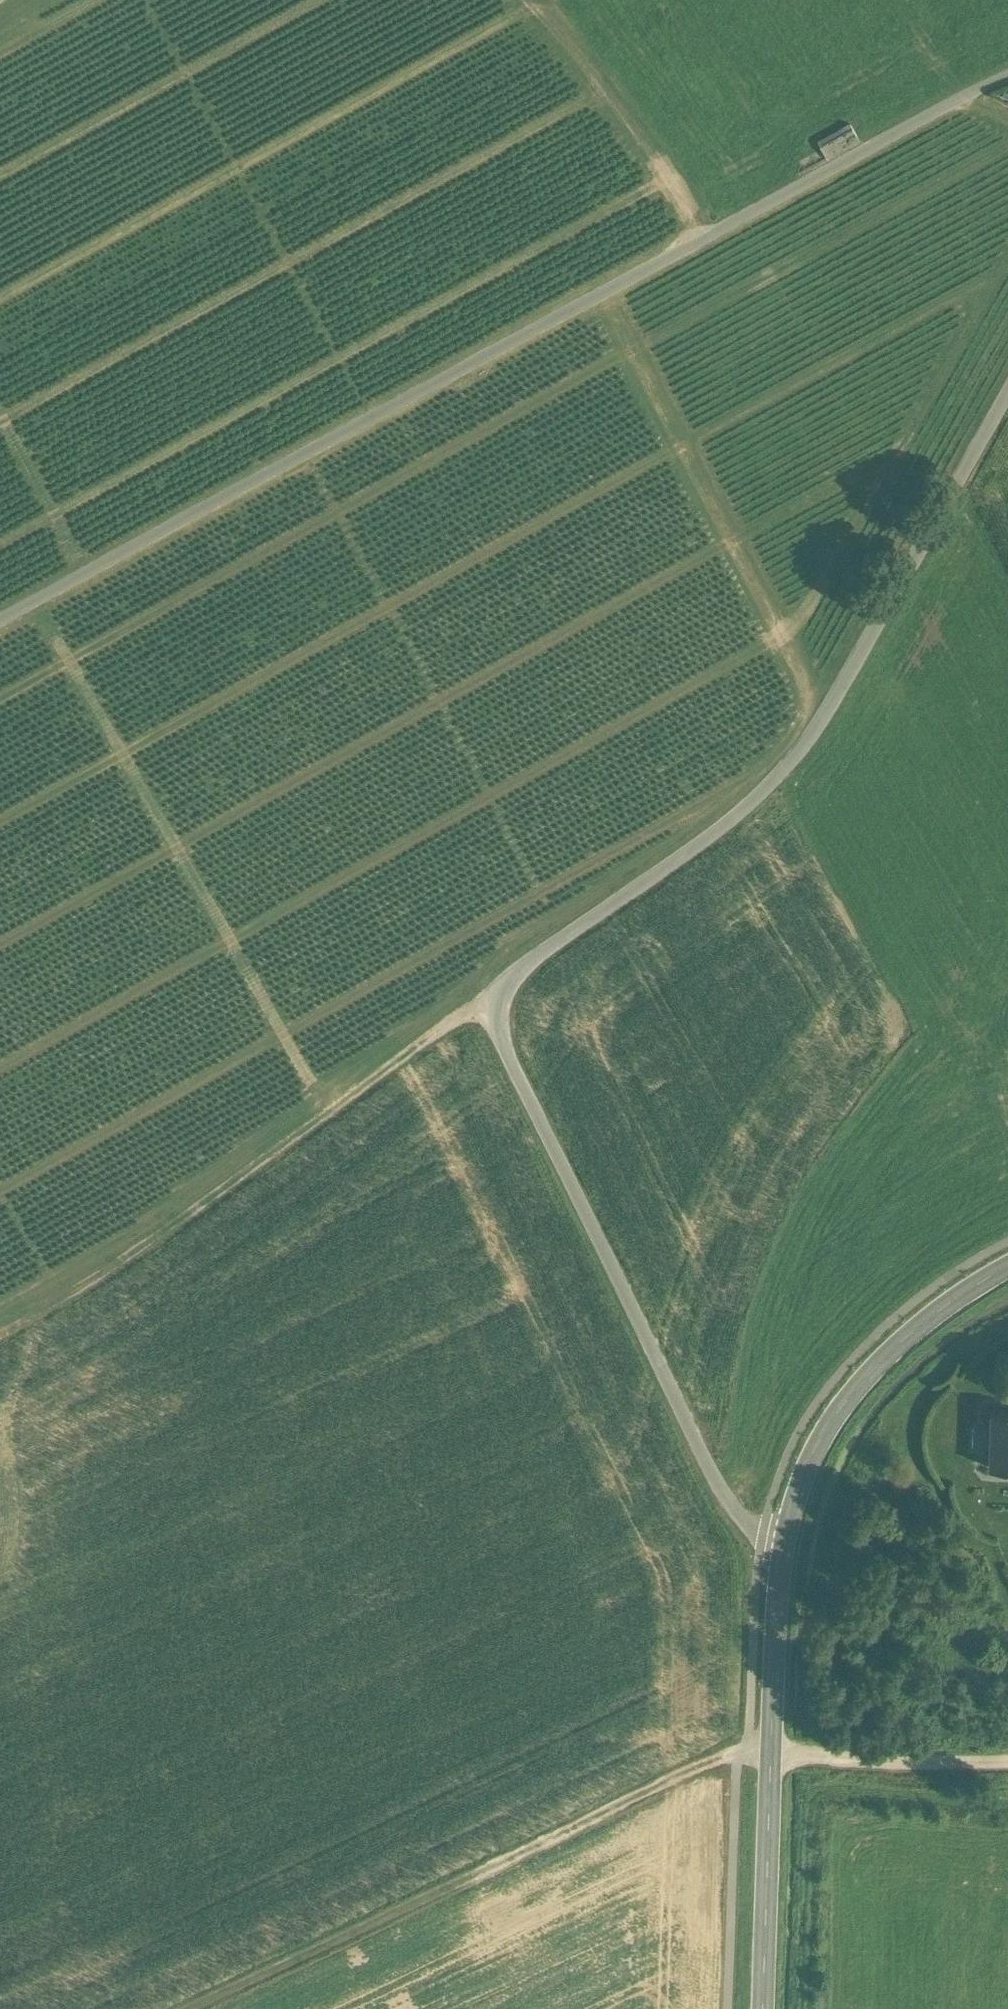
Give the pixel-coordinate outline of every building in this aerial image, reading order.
[(819,139),(830,159),(860,142),(849,122),(819,139)] [(991,1412),(989,1466),(1007,1466),(1007,1412),(991,1412)]
